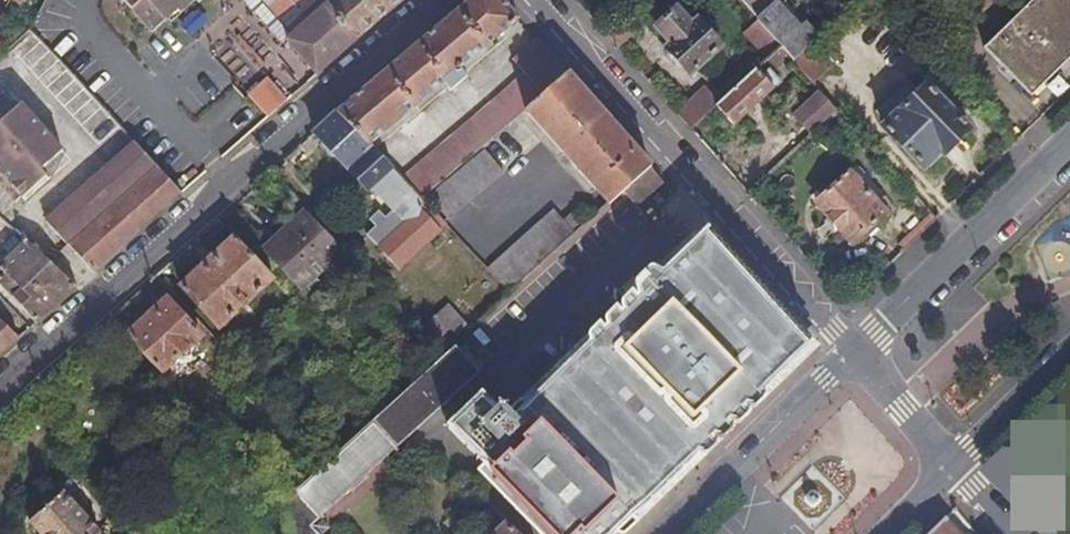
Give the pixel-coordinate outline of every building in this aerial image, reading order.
[(11,0),(9,0),(0,20),(0,21),(10,30),(20,8),(18,6),(11,0)] [(166,0),(119,0),(149,34),(174,13),(178,16),(180,15),(166,0)] [(180,15),(196,0),(166,0),(180,15)] [(328,4),(324,0),(260,0),(293,36),(328,4)] [(328,4),(358,38),(400,0),(333,0),(328,4)] [(368,147),(441,86),(448,95),(465,81),(458,72),(518,21),(501,0),(473,0),(338,113),(368,147)] [(846,14),(862,0),(840,0),(836,4),(846,14)] [(1031,95),(1069,57),(1069,0),(1029,0),(984,45),(1031,95)] [(809,47),(813,43),(776,3),(756,19),(759,22),(781,46),(784,50),(794,60),(809,47)] [(293,36),(287,41),(317,75),(358,38),(328,4),(293,36)] [(692,23),(676,5),(655,23),(672,42),(665,47),(689,73),(721,45),(697,19),(692,23)] [(637,25),(625,12),(604,33),(615,45),(637,25)] [(10,31),(10,30),(0,21),(0,42),(10,31)] [(768,57),(777,50),(781,46),(759,22),(746,33),(768,57)] [(420,204),(494,143),(495,136),(494,135),(503,128),(512,129),(530,115),(572,80),(537,42),(512,63),(524,78),(398,180),(420,204)] [(814,83),(830,69),(809,47),(794,60),(814,83)] [(281,78),(291,92),(312,77),(302,63),(281,78)] [(729,92),(721,100),(715,105),(732,123),(778,82),(767,69),(761,75),(755,69),(729,92)] [(729,92),(709,71),(690,88),(710,110),(715,105),(721,100),(729,92)] [(269,78),(250,94),(270,116),(284,105),(288,101),(269,78)] [(613,125),(572,80),(530,115),(609,203),(623,190),(650,165),(613,125)] [(968,131),(926,85),(882,125),(921,168),(941,150),(943,153),(968,131)] [(710,110),(690,88),(669,106),(689,128),(710,110)] [(811,132),(824,121),(837,109),(821,91),(795,115),(811,132)] [(270,116),(250,94),(248,95),(268,119),(270,116)] [(31,198),(54,177),(46,167),(66,149),(26,103),(5,122),(0,117),(0,163),(31,198)] [(364,236),(394,271),(442,230),(420,204),(398,180),(368,147),(338,113),(325,125),(315,134),(365,190),(369,187),(392,212),(383,219),(378,213),(368,220),(375,227),(364,236)] [(811,132),(804,138),(811,146),(830,128),(824,121),(811,132)] [(499,140),(507,133),(503,128),(494,135),(495,136),(499,140)] [(487,154),(426,203),(445,226),(506,177),(487,154)] [(650,165),(623,190),(637,205),(664,180),(650,165)] [(184,194),(160,167),(72,244),(96,273),(123,248),(184,194)] [(883,211),(845,170),(811,199),(851,242),(883,211)] [(580,229),(560,207),(484,276),(504,299),(580,229)] [(344,255),(310,216),(267,253),(302,292),(344,255)] [(453,424),(489,463),(557,533),(613,533),(806,346),(768,302),(705,232),(663,271),(651,265),(642,272),(652,283),(513,419),(486,391),(453,424)] [(29,238),(0,267),(0,279),(2,281),(7,276),(24,290),(13,300),(38,325),(53,312),(81,286),(29,238)] [(273,282),(236,241),(181,288),(218,330),(273,282)] [(200,341),(167,303),(127,338),(160,376),(200,341)] [(450,305),(438,318),(457,336),(469,324),(450,305)] [(0,317),(0,359),(12,349),(23,339),(0,317)] [(452,347),(432,324),(417,336),(438,360),(452,347)] [(323,466),(276,508),(284,517),(289,533),(328,533),(326,531),(335,524),(325,513),(483,368),(459,340),(452,347),(438,360),(385,409),(371,421),(323,466)] [(243,355),(232,343),(222,351),(233,363),(243,355)] [(371,421),(385,409),(374,396),(361,409),(371,421)] [(35,519),(48,533),(103,533),(67,493),(35,519)] [(943,515),(924,533),(960,533),(943,515)] [(506,522),(494,533),(518,533),(506,522)]
